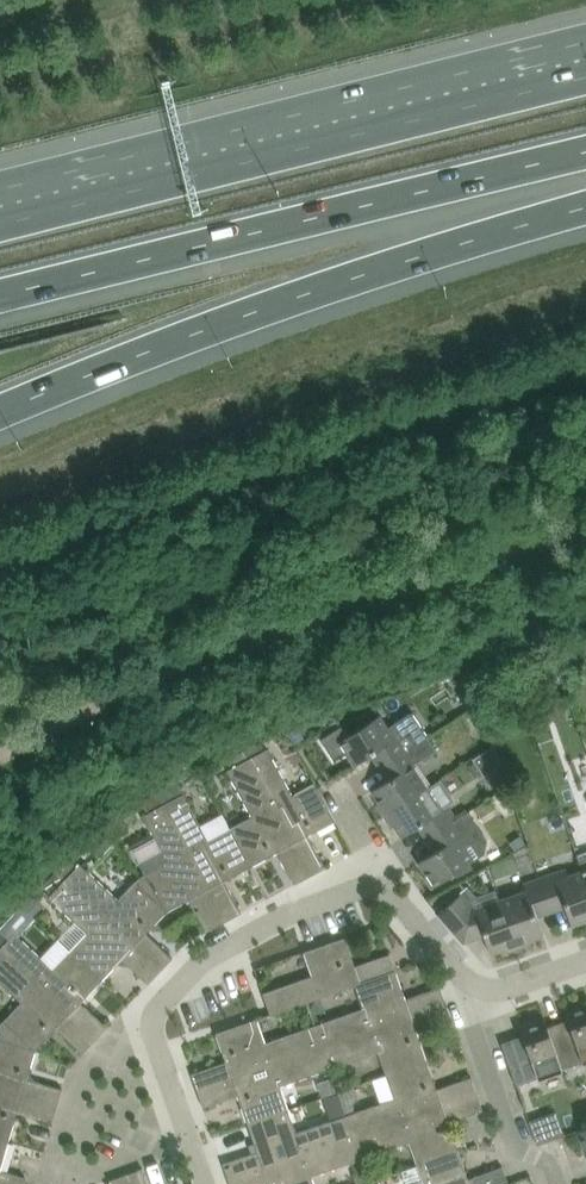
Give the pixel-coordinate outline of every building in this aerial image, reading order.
[(547,692),(541,715),(562,719),(564,708),(567,696),(547,692)] [(377,751),(385,764),(428,736),(411,710),(388,726),(381,715),(346,737),(338,725),(320,736),(336,760),(347,753),(356,765),(377,751)] [(378,804),(385,815),(428,787),(438,780),(424,758),(437,750),(428,736),(385,764),(393,776),(372,790),(380,803),(378,804)] [(268,749),(248,759),(310,876),(326,867),(309,835),(336,821),(315,783),(293,795),(268,749)] [(244,751),(227,760),(232,768),(248,759),(244,751)] [(252,816),(231,828),(251,866),(278,852),(295,884),(310,876),(248,759),(232,768),(228,770),(252,816)] [(179,784),(159,795),(164,804),(184,793),(179,784)] [(424,823),(432,836),(457,819),(448,805),(442,809),(428,787),(385,815),(392,826),(394,825),(402,837),(424,823)] [(184,793),(164,804),(226,921),(242,912),(225,880),(251,866),(231,828),(209,840),(184,793)] [(162,849),(139,862),(146,874),(141,877),(167,911),(194,897),(211,929),(226,921),(164,804),(144,815),(154,834),(162,849)] [(440,848),(419,862),(427,875),(425,876),(432,887),(452,874),(475,860),(485,853),(488,839),(469,811),(468,812),(457,819),(432,836),(440,848)] [(112,836),(128,827),(122,815),(106,824),(112,836)] [(87,844),(99,855),(114,839),(102,828),(87,844)] [(131,846),(139,862),(162,849),(154,834),(131,846)] [(520,836),(511,842),(516,849),(525,843),(520,836)] [(577,855),(583,870),(585,879),(585,852),(577,855)] [(81,863),(65,880),(161,971),(174,958),(147,933),(167,911),(141,877),(119,899),(81,863)] [(540,878),(550,906),(565,901),(573,925),(585,921),(585,880),(583,870),(558,879),(556,872),(540,878)] [(55,873),(43,886),(52,894),(64,881),(55,873)] [(527,890),(501,899),(519,947),(532,942),(531,940),(545,935),(536,911),(550,906),(540,878),(525,883),(527,890)] [(87,933),(70,951),(102,981),(122,959),(149,984),(161,971),(65,880),(64,881),(52,894),(49,897),(74,920),(87,933)] [(455,891),(437,907),(441,911),(459,895),(455,891)] [(519,947),(501,899),(476,907),(463,892),(459,895),(441,911),(439,913),(465,942),(485,935),(492,954),(506,949),(507,951),(519,947)] [(33,894),(21,907),(31,916),(43,903),(33,894)] [(10,938),(15,933),(31,916),(21,907),(0,928),(10,938)] [(74,920),(56,938),(70,951),(87,933),(74,920)] [(0,929),(0,949),(10,938),(0,928),(0,929)] [(0,949),(0,950),(96,1040),(108,1027),(81,1002),(102,981),(70,951),(53,969),(39,955),(15,933),(10,938),(0,949)] [(263,992),(271,1015),(355,985),(355,984),(396,970),(390,954),(355,966),(345,937),(305,951),(313,975),(263,992)] [(53,969),(70,951),(56,938),(39,955),(53,969)] [(22,1002),(0,1025),(0,1029),(15,1037),(36,1050),(36,1049),(47,1038),(56,1028),(66,1037),(83,1053),(96,1040),(0,950),(0,982),(22,1002)] [(363,1008),(314,1025),(322,1047),(446,1003),(440,987),(406,999),(396,970),(355,984),(355,985),(363,1008)] [(446,1003),(322,1047),(329,1069),(379,1051),(387,1075),(427,1060),(418,1032),(452,1020),(446,1003)] [(545,1019),(563,1070),(563,1069),(563,1068),(584,1061),(584,1062),(585,1061),(585,1005),(567,1012),(569,1018),(548,1026),(545,1019)] [(192,1073),(198,1090),(322,1047),(314,1025),(266,1042),(257,1018),(216,1032),(226,1061),(192,1073)] [(563,1070),(545,1019),(522,1027),(524,1034),(502,1042),(517,1084),(539,1077),(539,1078),(563,1070)] [(58,1105),(63,1089),(28,1079),(36,1050),(0,1029),(0,1088),(58,1105)] [(238,1095),(248,1123),(289,1109),(280,1086),(329,1069),(322,1047),(198,1090),(204,1107),(238,1095)] [(346,1115),(353,1137),(478,1093),(472,1076),(437,1088),(427,1060),(387,1075),(395,1098),(356,1112),(346,1115)] [(353,1087),(338,1092),(346,1115),(356,1112),(354,1106),(357,1098),(353,1087)] [(9,1141),(18,1113),(53,1123),(58,1105),(0,1088),(0,1138),(9,1141)] [(478,1093),(353,1137),(361,1158),(410,1141),(418,1165),(458,1151),(449,1122),(484,1110),(478,1093)] [(224,1163),(230,1180),(353,1137),(346,1115),(297,1132),(289,1109),(248,1123),(258,1151),(224,1163)] [(546,1123),(532,1128),(538,1144),(552,1139),(546,1123)] [(578,1131),(585,1154),(585,1128),(578,1131)] [(312,1175),(361,1158),(353,1137),(230,1180),(231,1183),(315,1183),(312,1175)] [(27,1177),(1,1170),(9,1141),(0,1138),(0,1183),(29,1183),(27,1177)] [(508,1183),(509,1183),(503,1166),(468,1179),(458,1151),(418,1165),(425,1183),(507,1183),(508,1183)] [(144,1168),(126,1174),(130,1183),(149,1183),(144,1168)] [(353,1174),(357,1183),(361,1183),(368,1181),(364,1169),(355,1173),(353,1174)] [(126,1174),(110,1180),(111,1183),(130,1183),(126,1174)]
